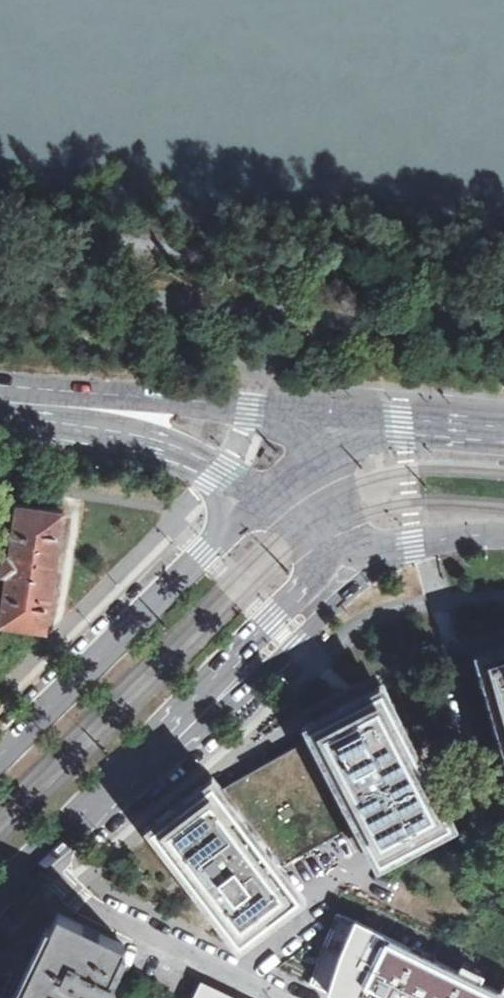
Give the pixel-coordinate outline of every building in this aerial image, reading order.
[(45,629),(62,512),(18,506),(11,555),(0,553),(0,572),(8,573),(1,622),(45,629)] [(480,656),(503,739),(503,649),(480,656)] [(379,691),(309,728),(314,737),(359,821),(379,859),(449,822),(379,691)] [(359,821),(314,737),(233,782),(217,791),(277,868),(359,821)] [(217,791),(212,784),(152,827),(159,837),(190,878),(226,925),(238,941),(297,896),(277,868),(217,791)] [(488,899),(478,894),(470,911),(479,916),(488,899)] [(502,990),(483,981),(487,973),(462,962),(458,969),(355,919),(338,910),(324,946),(310,982),(342,997),(503,997),(503,985),(502,990)] [(131,948),(65,918),(60,926),(53,922),(47,935),(43,944),(16,997),(108,997),(131,948)] [(209,985),(202,997),(235,997),(209,985)]
